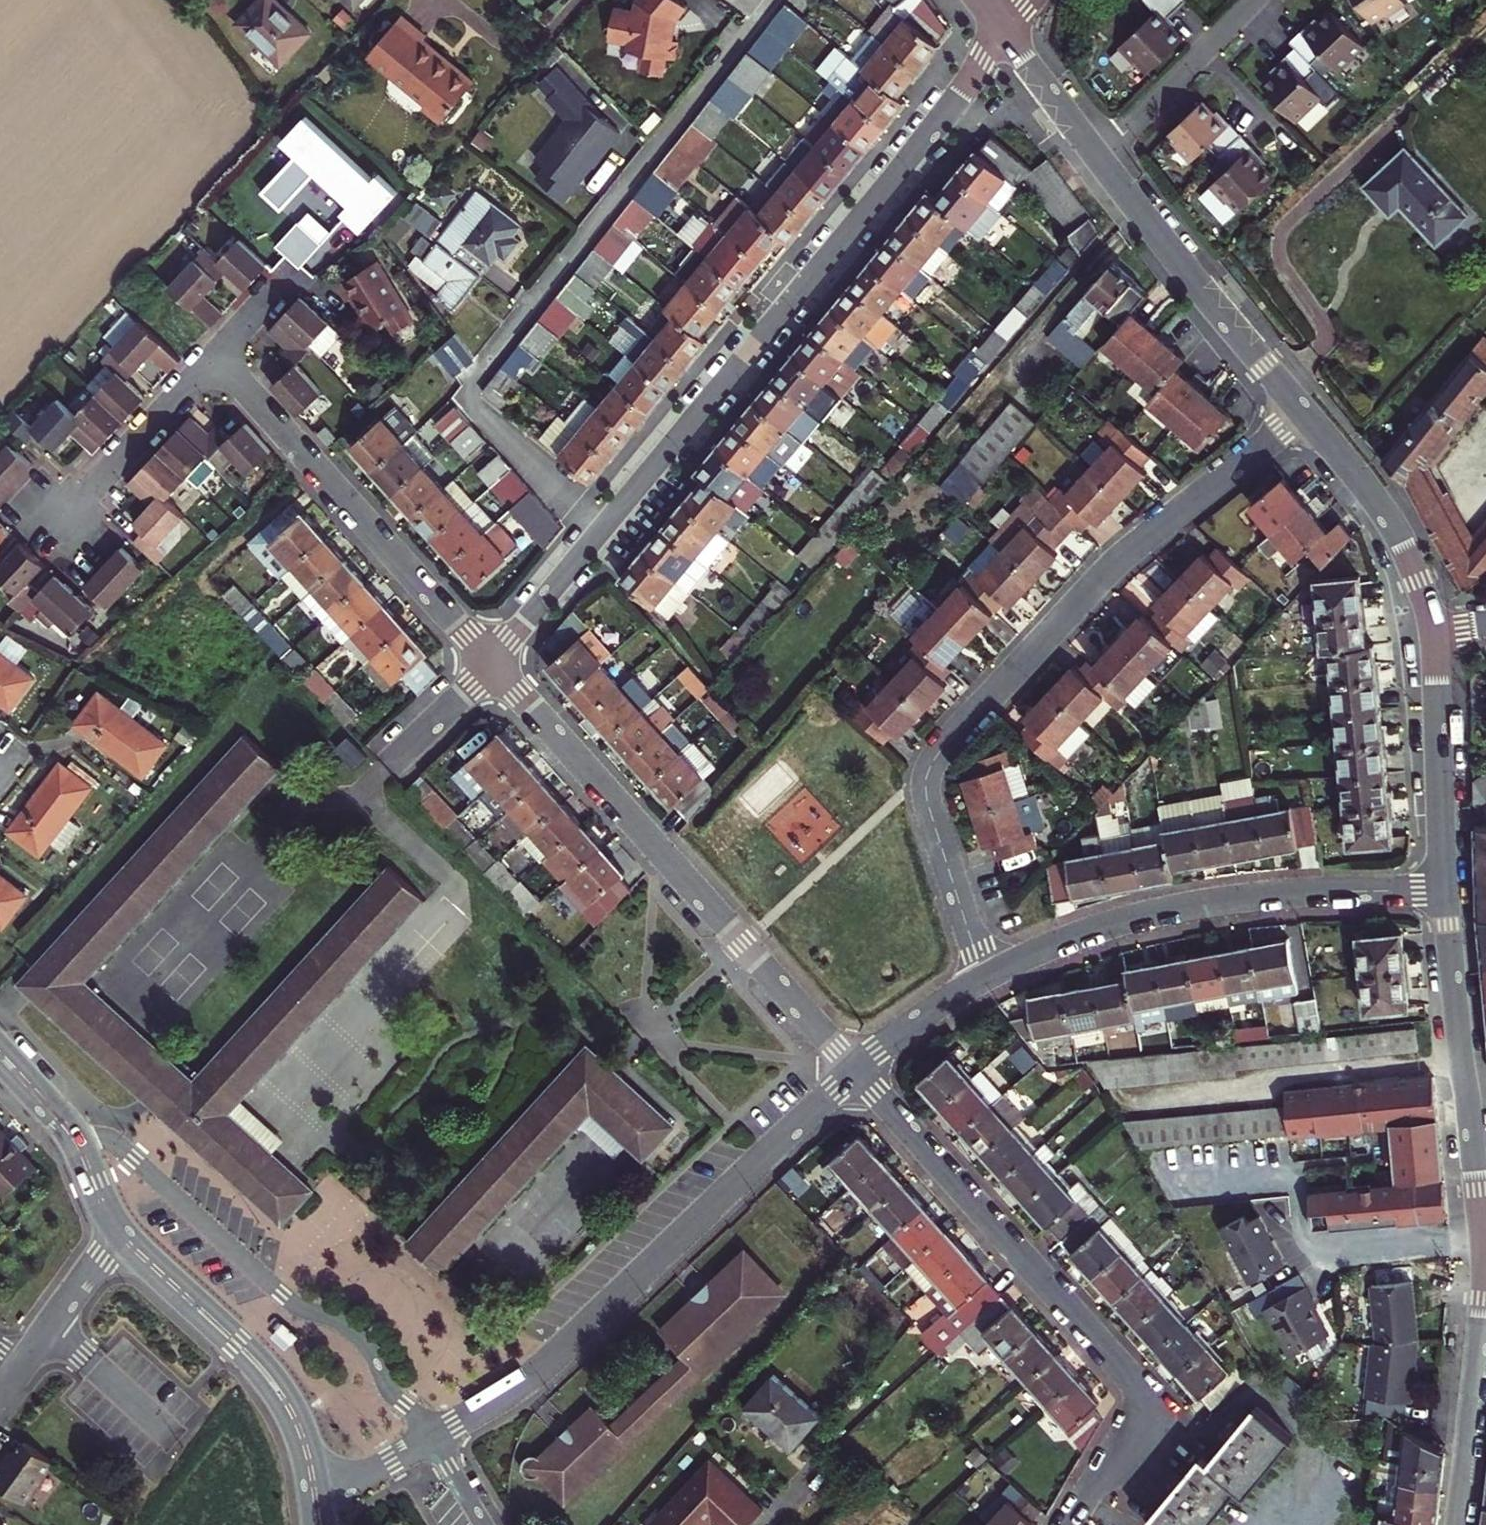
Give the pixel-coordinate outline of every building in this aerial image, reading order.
[(223,9),(220,0),(207,0),(211,13),(223,9)] [(307,33),(280,7),(272,0),(260,0),(239,24),(280,62),(307,33)] [(678,0),(638,0),(637,1),(635,13),(613,8),(607,35),(627,40),(627,50),(639,52),(636,64),(641,70),(651,72),(658,68),(660,57),(668,58),(673,40),(664,38),(662,32),(660,27),(683,4),(678,0)] [(810,0),(790,0),(803,10),(810,0)] [(924,0),(900,0),(893,5),(872,35),(885,45),(917,72),(933,54),(939,47),(936,45),(948,32),(924,0)] [(1156,13),(1117,49),(1134,66),(1137,63),(1146,72),(1181,39),(1170,27),(1163,20),(1169,15),(1185,0),(1144,0),(1156,13)] [(1373,27),(1386,18),(1389,21),(1408,8),(1402,0),(1355,0),(1373,27)] [(767,28),(788,46),(790,47),(795,41),(809,24),(786,4),(767,28)] [(343,8),(333,19),(344,30),(354,19),(343,8)] [(1337,71),(1363,46),(1330,11),(1318,23),(1305,35),(1301,31),(1289,42),(1295,48),(1311,65),(1322,54),(1337,71)] [(1169,15),(1163,20),(1170,27),(1173,25),(1176,22),(1169,15)] [(421,42),(425,37),(400,16),(368,55),(426,103),(423,106),(441,121),(473,82),(456,68),(454,70),(439,57),(421,42)] [(1307,25),(1301,31),(1305,35),(1318,23),(1314,18),(1307,25)] [(767,28),(749,52),(770,69),(788,46),(767,28)] [(852,60),(859,66),(897,97),(906,86),(917,72),(885,45),(872,35),(852,60)] [(790,47),(798,54),(803,48),(795,41),(790,47)] [(1311,65),(1295,48),(1283,60),(1287,63),(1274,76),(1262,87),(1295,122),(1321,98),(1305,81),(1316,71),(1311,65)] [(770,69),(749,52),(730,76),(751,93),(770,69)] [(1276,66),(1270,72),(1274,76),(1287,63),(1283,60),(1276,66)] [(326,84),(339,72),(330,64),(318,76),(326,84)] [(545,97),(564,117),(548,138),(549,142),(536,159),(544,166),(535,177),(553,191),(563,189),(564,188),(570,192),(579,180),(575,177),(580,169),(587,160),(589,162),(592,162),(595,161),(619,130),(595,111),(593,112),(593,107),(553,65),(546,72),(537,81),(549,93),(545,97)] [(828,80),(840,89),(885,127),(894,117),(905,104),(897,97),(859,66),(848,79),(837,69),(828,80)] [(751,93),(730,76),(711,99),(731,115),(733,117),(751,93)] [(821,112),(823,114),(866,150),(876,138),(885,127),(840,89),(821,112)] [(711,99),(693,122),(713,139),(731,115),(711,99)] [(1208,145),(1219,157),(1242,136),(1231,124),(1226,128),(1214,115),(1203,102),(1168,135),(1192,160),(1208,145)] [(1226,128),(1231,124),(1224,117),(1219,111),(1214,115),(1226,128)] [(823,114),(804,137),(847,174),(856,162),(866,150),(823,114)] [(343,213),(362,231),(398,193),(379,175),(374,180),(307,118),(285,141),(299,154),(262,194),(273,205),(279,211),(317,171),(332,184),(352,203),(343,213)] [(693,122),(675,146),(697,165),(699,166),(717,143),(713,139),(693,122)] [(1242,136),(1219,157),(1230,168),(1210,187),(1226,204),(1230,201),(1241,213),(1275,179),(1264,167),(1249,152),(1253,148),(1242,136)] [(804,137),(784,160),(828,197),(838,184),(847,174),(804,137)] [(991,137),(977,154),(975,153),(969,159),(955,176),(996,210),(1024,179),(1031,172),(991,137)] [(697,165),(675,146),(654,172),(674,188),(677,190),(697,165)] [(1253,148),(1249,152),(1264,167),(1267,163),(1260,155),(1253,148)] [(1400,207),(1436,246),(1468,216),(1405,148),(1364,187),(1383,208),(1393,199),(1400,207)] [(765,183),(767,185),(809,220),(818,208),(828,197),(784,160),(765,183)] [(1032,189),(1056,171),(1047,160),(1031,172),(1024,179),(1032,189)] [(1041,201),(1065,183),(1056,171),(1032,189),(1041,201)] [(674,188),(654,172),(634,198),(654,214),(674,188)] [(1000,213),(996,210),(955,176),(943,191),(934,202),(967,228),(979,238),(1000,213)] [(1050,212),(1073,194),(1065,183),(1041,201),(1050,212)] [(809,220),(767,185),(748,208),(782,237),(789,243),(797,234),(809,220)] [(475,190),(436,241),(481,276),(490,264),(497,255),(504,261),(520,240),(513,235),(520,225),(475,190)] [(1058,223),(1082,205),(1073,194),(1050,212),(1058,223)] [(947,251),(967,228),(934,202),(927,195),(916,208),(907,218),(939,244),(947,251)] [(735,197),(716,224),(761,262),(768,253),(782,237),(748,208),(735,197)] [(654,214),(634,198),(614,223),(634,239),(643,227),(654,214)] [(1387,212),(1390,216),(1400,207),(1393,199),(1383,208),(1387,212)] [(441,221),(415,201),(404,216),(410,222),(426,233),(429,236),(441,221)] [(1067,235),(1091,217),(1082,205),(1058,223),(1067,235)] [(403,231),(410,222),(404,216),(396,226),(403,231)] [(1067,235),(1081,255),(1102,232),(1091,217),(1067,235)] [(920,267),(939,244),(907,218),(897,231),(888,241),(920,267)] [(613,264),(622,272),(642,247),(634,239),(614,223),(594,248),(613,264)] [(716,224),(696,249),(740,287),(751,274),(761,262),(716,224)] [(292,225),(274,245),(297,266),(315,246),(292,225)] [(642,247),(652,235),(643,227),(634,239),(642,247)] [(190,237),(182,230),(174,238),(182,245),(190,237)] [(426,233),(423,237),(433,245),(436,241),(429,236),(426,233)] [(468,293),(481,276),(436,241),(433,245),(423,237),(412,251),(417,255),(423,260),(415,271),(440,291),(435,297),(454,311),(468,293)] [(255,278),(267,265),(238,239),(218,262),(204,249),(194,259),(217,281),(226,271),(245,289),(255,278)] [(928,275),(920,267),(888,241),(879,253),(869,265),(901,291),(909,297),(928,275)] [(947,251),(939,244),(920,267),(928,275),(947,251)] [(613,264),(594,248),(576,272),(594,288),(613,264)] [(1069,266),(1078,256),(1069,248),(1060,259),(1069,266)] [(675,274),(687,284),(719,312),(729,300),(740,287),(696,249),(675,274)] [(415,271),(423,260),(417,255),(409,266),(415,271)] [(209,289),(217,281),(194,259),(168,287),(211,327),(222,315),(203,297),(209,289)] [(1057,261),(1035,285),(1047,295),(1068,271),(1057,261)] [(1131,314),(1148,294),(1130,278),(1113,263),(1047,339),(1082,369),(1096,353),(1082,341),(1074,333),(1098,305),(1107,312),(1122,325),(1131,314)] [(370,264),(337,285),(342,293),(346,299),(350,297),(370,328),(385,319),(393,331),(411,320),(382,274),(379,277),(370,264)] [(882,314),(901,291),(869,265),(858,278),(850,287),(882,314)] [(585,300),(594,288),(576,272),(557,296),(578,313),(584,319),(593,308),(585,300)] [(687,284),(666,309),(699,337),(710,323),(719,312),(687,284)] [(1035,285),(1015,308),(1027,318),(1047,295),(1035,285)] [(862,337),(882,314),(850,287),(841,299),(831,311),(862,337)] [(329,323),(300,296),(276,322),(268,331),(288,350),(299,337),(308,346),(329,323)] [(578,313),(557,296),(539,320),(559,337),(578,313)] [(1107,312),(1098,305),(1074,333),(1082,341),(1107,312)] [(1015,308),(996,331),(1007,341),(1027,318),(1015,308)] [(666,309),(647,332),(687,366),(697,354),(706,343),(699,337),(666,309)] [(114,346),(137,321),(126,311),(103,335),(114,346)] [(875,347),(862,337),(831,311),(822,322),(812,334),(856,370),(875,347)] [(1103,346),(1130,369),(1158,337),(1145,326),(1131,314),(1122,325),(1103,346)] [(637,363),(668,389),(679,376),(687,366),(647,332),(628,316),(621,324),(638,338),(625,354),(626,355),(637,363)] [(541,360),(559,337),(539,320),(520,343),(541,360)] [(137,321),(114,346),(111,348),(135,370),(142,363),(149,355),(168,372),(180,360),(137,321)] [(996,331),(976,354),(988,364),(1007,341),(996,331)] [(837,393),(856,370),(812,334),(803,344),(793,357),(824,383),(837,393)] [(473,358),(454,335),(433,351),(453,375),(473,358)] [(1485,386),(1485,338),(1484,336),(1383,461),(1407,488),(1408,486),(1426,464),(1485,386)] [(281,357),(292,367),(271,385),(287,402),(298,414),(321,393),(295,364),(311,349),(308,346),(299,337),(288,350),(281,357)] [(1130,369),(1140,378),(1157,392),(1177,369),(1185,360),(1170,348),(1158,337),(1130,369)] [(522,384),(541,360),(520,343),(501,367),(522,384)] [(101,359),(116,372),(95,394),(124,420),(145,398),(126,380),(131,374),(135,370),(111,348),(101,359)] [(976,354),(957,377),(969,387),(988,364),(976,354)] [(608,378),(618,386),(637,363),(626,355),(608,378)] [(805,407),(824,383),(793,357),(782,369),(773,380),(805,407)] [(637,363),(618,386),(649,413),(659,400),(668,389),(637,363)] [(522,384),(501,367),(482,391),(503,408),(522,384)] [(1149,401),(1176,425),(1204,393),(1191,382),(1177,369),(1157,392),(1149,401)] [(938,400),(949,410),(969,387),(957,377),(938,400)] [(1146,404),(1149,401),(1157,392),(1140,378),(1129,389),(1146,404)] [(822,420),(805,407),(773,380),(763,392),(754,403),(802,443),(822,420)] [(87,386),(66,408),(75,416),(95,394),(87,386)] [(618,386),(598,409),(630,436),(640,423),(649,413),(618,386)] [(312,421),(334,402),(327,393),(305,412),(312,421)] [(1217,404),(1204,393),(1176,425),(1203,448),(1231,416),(1217,404)] [(109,437),(124,420),(95,394),(75,416),(80,421),(70,431),(85,445),(94,453),(109,437)] [(66,408),(56,399),(31,426),(12,409),(2,420),(26,443),(35,432),(54,449),(62,440),(70,431),(80,421),(75,416),(66,408)] [(586,399),(567,422),(579,432),(610,459),(621,446),(630,436),(598,409),(586,399)] [(783,466),(802,443),(754,403),(743,417),(735,427),(767,453),(783,466)] [(985,483),(1036,423),(1012,403),(941,487),(964,508),(970,501),(985,483)] [(935,404),(919,423),(930,433),(946,413),(935,404)] [(471,423),(455,405),(435,424),(451,442),(471,423)] [(361,460),(373,472),(414,434),(417,432),(394,406),(350,447),(361,460)] [(171,436),(157,451),(186,478),(197,488),(215,468),(210,458),(206,455),(197,447),(209,435),(189,416),(171,436)] [(567,422),(560,416),(540,440),(547,446),(567,422)] [(1091,470),(1122,499),(1138,481),(1146,473),(1141,468),(1150,457),(1110,419),(1098,432),(1114,445),(1091,470)] [(547,446),(591,482),(601,470),(610,459),(579,432),(567,422),(547,446)] [(228,439),(216,428),(209,435),(197,447),(206,455),(210,458),(222,445),(248,474),(271,453),(256,436),(245,423),(228,439)] [(471,423),(451,442),(466,458),(486,440),(471,423)] [(911,456),(930,433),(919,423),(900,446),(911,456)] [(336,437),(326,426),(318,433),(328,444),(336,437)] [(783,466),(767,453),(735,427),(727,437),(716,449),(748,476),(759,485),(769,472),(775,476),(783,466)] [(382,483),(392,494),(430,459),(434,456),(414,434),(373,472),(382,483)] [(32,465),(9,443),(0,452),(0,499),(16,482),(32,465)] [(880,468),(891,478),(911,456),(900,446),(880,468)] [(759,485),(748,476),(716,449),(707,461),(697,473),(705,479),(728,499),(740,508),(759,485)] [(186,478),(157,451),(142,468),(127,484),(150,506),(160,495),(166,500),(186,478)] [(490,487),(510,468),(499,454),(479,474),(490,487)] [(430,459),(392,494),(404,507),(413,517),(451,483),(430,459)] [(1421,509),(1443,496),(1426,464),(1408,486),(1415,498),(1421,509)] [(852,484),(856,488),(873,469),(868,465),(852,484)] [(516,504),(531,491),(510,468),(490,487),(503,502),(510,496),(516,504)] [(873,469),(856,488),(872,501),(888,482),(873,469)] [(1062,490),(1051,501),(1076,525),(1082,530),(1092,520),(1098,525),(1110,512),(1122,499),(1091,470),(1067,495),(1062,490)] [(422,527),(432,539),(474,502),(454,479),(451,483),(413,517),(422,527)] [(740,508),(728,499),(705,479),(693,492),(684,504),(728,541),(749,516),(740,508)] [(1251,506),(1274,533),(1306,506),(1296,493),(1283,479),(1251,506)] [(985,483),(970,501),(977,507),(992,489),(985,483)] [(837,511),(838,512),(852,524),(872,501),(856,488),(837,511)] [(563,527),(557,521),(531,491),(516,504),(508,511),(543,550),(563,527)] [(166,500),(160,495),(150,506),(141,516),(134,523),(143,532),(134,542),(157,564),(168,552),(159,544),(180,521),(184,517),(166,500)] [(992,543),(1003,552),(1034,581),(1054,560),(1058,555),(1053,550),(1076,525),(1051,501),(1045,496),(1031,510),(1023,503),(992,543)] [(1473,549),(1443,496),(1421,509),(1465,589),(1485,576),(1485,533),(1473,549)] [(442,549),(453,561),(494,525),(474,502),(432,539),(442,549)] [(249,544),(283,577),(325,539),(311,523),(293,503),(249,544)] [(707,566),(728,541),(684,504),(673,518),(663,529),(707,566)] [(1310,550),(1324,567),(1353,537),(1340,523),(1329,532),(1317,519),(1306,506),(1274,533),(1261,544),(1272,557),(1285,546),(1297,560),(1310,550)] [(838,512),(818,535),(832,546),(852,524),(838,512)] [(968,530),(957,519),(948,529),(959,540),(968,530)] [(168,552),(181,538),(180,521),(159,544),(168,552)] [(494,525),(453,561),(464,574),(475,586),(519,547),(496,523),(494,525)] [(9,532),(0,524),(0,542),(9,532)] [(709,568),(707,566),(663,529),(652,542),(642,554),(689,593),(709,568)] [(832,546),(818,535),(799,557),(813,569),(832,546)] [(303,599),(345,561),(336,551),(325,539),(283,577),(303,599)] [(44,565),(32,553),(21,543),(5,560),(0,566),(0,577),(17,592),(9,601),(21,612),(24,609),(33,598),(39,592),(28,581),(44,565)] [(974,572),(979,578),(1003,552),(992,543),(969,568),(974,572)] [(144,569),(121,546),(103,566),(85,585),(109,606),(144,569)] [(1285,546),(1272,557),(1288,575),(1300,564),(1297,560),(1285,546)] [(1195,563),(1179,581),(1210,610),(1234,585),(1239,590),(1250,578),(1219,549),(1209,560),(1203,555),(1195,563)] [(974,572),(963,584),(994,613),(1004,602),(1010,607),(1019,597),(1034,581),(1003,552),(979,578),(974,572)] [(667,619),(689,593),(642,554),(632,567),(621,580),(667,619)] [(777,582),(780,584),(791,594),(813,569),(799,557),(777,582)] [(323,622),(365,584),(355,572),(345,561),(303,599),(323,622)] [(93,610),(76,594),(68,586),(55,575),(39,592),(33,598),(43,608),(37,615),(50,628),(57,620),(71,633),(93,610)] [(1320,619),(1364,615),(1362,598),(1360,578),(1317,582),(1320,619)] [(1160,612),(1150,623),(1173,645),(1181,652),(1192,640),(1186,635),(1210,610),(1179,581),(1163,598),(1155,607),(1160,612)] [(346,643),(386,606),(374,594),(365,584),(323,622),(344,644),(346,643)] [(780,584),(765,601),(777,611),(791,594),(780,584)] [(963,584),(939,609),(970,638),(981,627),(994,613),(963,584)] [(224,595),(242,614),(252,605),(234,585),(224,595)] [(33,618),(37,615),(43,608),(33,598),(24,609),(33,618)] [(926,646),(946,665),(958,651),(970,638),(939,609),(929,600),(905,626),(926,646)] [(765,601),(759,609),(770,619),(777,611),(765,601)] [(242,614),(262,636),(273,627),(252,605),(242,614)] [(365,665),(406,629),(394,616),(386,606),(346,643),(365,665)] [(759,609),(737,633),(749,643),(770,619),(759,609)] [(1210,610),(1186,635),(1192,640),(1197,645),(1221,620),(1210,610)] [(545,646),(559,658),(548,668),(558,680),(571,693),(601,666),(613,656),(574,613),(545,646)] [(1330,650),(1367,646),(1365,633),(1364,615),(1320,619),(1323,650),(1330,650)] [(1132,627),(1119,641),(1149,671),(1173,645),(1150,623),(1143,616),(1132,627)] [(424,658),(429,654),(418,642),(406,629),(365,665),(364,666),(386,692),(403,677),(418,694),(439,675),(424,658)] [(13,633),(4,645),(23,660),(33,647),(13,633)] [(273,647),(283,658),(292,649),(278,633),(268,642),(273,647)] [(737,633),(721,652),(733,662),(749,643),(737,633)] [(1106,655),(1094,667),(1120,691),(1125,696),(1145,675),(1149,671),(1119,641),(1106,655)] [(1162,682),(1186,657),(1181,652),(1173,645),(1149,671),(1162,682)] [(1374,645),(1367,646),(1330,650),(1334,682),(1377,679),(1376,665),(1374,645)] [(926,646),(892,682),(923,711),(938,696),(947,685),(942,680),(952,670),(946,665),(926,646)] [(296,672),(306,664),(292,649),(283,658),(296,672)] [(33,679),(0,654),(0,703),(10,710),(33,679)] [(1065,677),(1049,694),(1080,723),(1103,698),(1110,702),(1120,691),(1094,667),(1089,662),(1079,673),(1073,668),(1065,677)] [(621,688),(601,666),(571,693),(580,704),(591,716),(621,688)] [(709,690),(689,667),(681,676),(700,697),(709,690)] [(642,687),(652,679),(643,668),(633,677),(642,687)] [(304,680),(324,702),(335,692),(315,670),(304,680)] [(1158,686),(1145,675),(1125,696),(1129,700),(1138,708),(1158,686)] [(1472,690),(1480,690),(1479,675),(1472,675),(1472,690)] [(633,677),(621,688),(591,716),(600,727),(610,738),(653,700),(642,687),(633,677)] [(1379,697),(1377,679),(1334,682),(1337,715),(1380,711),(1379,697)] [(908,727),(923,711),(892,682),(869,707),(863,702),(852,714),(883,743),(894,733),(899,738),(908,727)] [(1125,696),(1120,691),(1110,702),(1119,711),(1129,700),(1125,696)] [(357,716),(335,692),(324,702),(346,726),(357,716)] [(143,776),(167,745),(98,693),(74,725),(143,776)] [(721,720),(729,712),(713,694),(705,702),(721,720)] [(1091,733),(1080,723),(1049,694),(1034,710),(1025,720),(1030,725),(1020,735),(1057,769),(1091,733)] [(1205,696),(1190,711),(1194,730),(1211,726),(1205,696)] [(673,722),(653,700),(610,738),(620,749),(630,760),(661,733),(673,722)] [(1382,731),(1380,711),(1337,715),(1340,747),(1384,742),(1382,731)] [(744,729),(729,712),(721,720),(735,736),(744,729)] [(681,756),(693,745),(673,722),(661,733),(681,756)] [(681,756),(661,733),(630,760),(641,772),(651,783),(681,756)] [(479,797),(480,796),(522,759),(514,750),(499,734),(456,772),(479,797)] [(34,967),(18,985),(32,997),(151,1107),(280,1224),(312,1190),(226,1113),(423,898),(389,867),(193,1082),(83,982),(279,767),(245,736),(34,967)] [(355,770),(367,759),(347,738),(335,750),(355,770)] [(1385,760),(1384,742),(1340,747),(1343,779),(1386,774),(1385,760)] [(681,756),(651,783),(662,795),(673,808),(676,807),(690,823),(717,793),(705,780),(717,769),(694,744),(693,745),(681,756)] [(964,779),(975,813),(1015,801),(1030,796),(1019,763),(1012,765),(1008,750),(989,756),(967,763),(971,777),(964,779)] [(1134,793),(1153,769),(1151,754),(1131,775),(1134,793)] [(480,796),(500,819),(542,781),(533,772),(522,759),(480,796)] [(39,855),(91,787),(60,763),(8,832),(39,855)] [(479,797),(456,772),(452,776),(474,802),(479,797)] [(1475,779),(1475,802),(1479,805),(1485,801),(1485,772),(1475,779)] [(1388,793),(1386,774),(1343,779),(1346,811),(1390,807),(1388,793)] [(1223,793),(1235,858),(1252,855),(1266,853),(1256,798),(1253,777),(1221,783),(1223,793)] [(417,779),(406,791),(443,829),(455,818),(456,817),(417,779)] [(520,841),(522,839),(562,804),(552,793),(542,781),(500,819),(520,841)] [(1223,793),(1191,799),(1194,812),(1225,806),(1223,793)] [(1256,798),(1266,853),(1289,849),(1318,843),(1318,841),(1313,814),(1311,806),(1280,812),(1278,799),(1256,798)] [(1160,804),(1162,818),(1194,812),(1191,799),(1160,804)] [(1126,889),(1141,886),(1132,833),(1120,836),(1118,824),(1112,825),(1108,800),(1095,813),(1099,835),(1103,855),(1110,892),(1126,889)] [(1025,833),(1015,801),(975,813),(982,835),(986,847),(993,845),(997,859),(1037,846),(1032,831),(1025,833)] [(522,839),(542,862),(582,826),(574,817),(562,804),(522,839)] [(1234,859),(1235,858),(1225,806),(1194,812),(1203,865),(1220,862),(1234,859)] [(1392,830),(1390,807),(1346,811),(1350,847),(1393,843),(1392,830)] [(1189,867),(1203,865),(1194,812),(1162,818),(1164,828),(1172,870),(1189,867)] [(1319,813),(1313,814),(1318,841),(1324,840),(1319,813)] [(68,848),(88,825),(78,816),(58,840),(68,848)] [(464,852),(476,841),(455,818),(443,829),(464,852)] [(542,862),(562,884),(602,848),(592,837),(582,826),(542,862)] [(1485,849),(1485,827),(1475,827),(1475,840),(1476,851),(1485,849)] [(1174,880),(1172,870),(1164,828),(1132,833),(1141,886),(1157,883),(1174,880)] [(1083,897),(1110,892),(1103,855),(1099,835),(1082,838),(1086,856),(1047,866),(1053,902),(1083,897)] [(476,841),(464,852),(485,873),(496,863),(476,841)] [(560,886),(597,928),(631,890),(620,878),(625,874),(614,863),(602,848),(562,884),(560,886)] [(1476,851),(1476,863),(1476,874),(1485,873),(1485,849),(1476,851)] [(518,883),(498,861),(496,863),(485,873),(505,895),(518,883)] [(1476,874),(1477,886),(1477,896),(1485,895),(1485,873),(1476,874)] [(0,876),(0,926),(2,927),(26,896),(0,876)] [(539,905),(519,883),(518,883),(505,895),(526,917),(539,905)] [(33,901),(41,907),(50,894),(42,889),(33,901)] [(1477,896),(1477,906),(1477,919),(1485,918),(1485,895),(1477,896)] [(1477,919),(1479,933),(1480,944),(1485,943),(1485,918),(1477,919)] [(1359,938),(1363,975),(1405,971),(1403,953),(1402,934),(1359,938)] [(1297,994),(1296,979),(1289,941),(1271,944),(1252,948),(1261,999),(1297,994)] [(1261,999),(1252,948),(1235,951),(1220,954),(1230,1004),(1245,1002),(1261,999)] [(1230,1004),(1220,954),(1205,957),(1188,960),(1195,997),(1198,1012),(1230,1006),(1230,1004)] [(1195,997),(1188,960),(1173,963),(1157,965),(1165,1003),(1195,997)] [(1144,1022),(1167,1018),(1165,1003),(1157,965),(1140,969),(1125,972),(1127,982),(1136,1031),(1140,1051),(1154,1050),(1151,1030),(1145,1030),(1144,1022)] [(1363,975),(1366,1013),(1409,1008),(1407,989),(1405,971),(1363,975)] [(1136,1031),(1127,982),(1110,985),(1097,987),(1105,1031),(1106,1036),(1136,1031)] [(1072,1037),(1105,1031),(1097,987),(1081,990),(1064,993),(1072,1037)] [(1073,1042),(1072,1037),(1064,993),(1045,996),(1028,999),(1031,1016),(1010,1020),(1048,1066),(1055,1065),(1053,1046),(1073,1042)] [(1301,1034),(1321,1032),(1316,1000),(1296,1003),(1300,1027),(1301,1034)] [(1247,1009),(1245,1002),(1230,1004),(1230,1006),(1231,1012),(1247,1009)] [(1268,1037),(1267,1026),(1235,1030),(1236,1041),(1268,1037)] [(1277,1037),(1301,1034),(1300,1027),(1276,1029),(1277,1037)] [(1235,1069),(1418,1051),(1416,1028),(1090,1062),(1104,1088),(1235,1075),(1235,1069)] [(590,1111),(643,1160),(674,1125),(587,1046),(407,1243),(442,1275),(590,1111)] [(948,1056),(919,1081),(933,1096),(941,1106),(974,1077),(960,1063),(957,1066),(948,1056)] [(1079,1069),(1061,1071),(1050,1078),(1060,1086),(1079,1069)] [(1086,1091),(1095,1082),(1084,1069),(1075,1077),(1086,1091)] [(974,1077),(941,1106),(953,1119),(963,1130),(1002,1095),(981,1071),(974,1077)] [(1434,1077),(1356,1084),(1286,1091),(1288,1107),(1125,1123),(1139,1149),(1383,1129),(1393,1128),(1398,1179),(1443,1175),(1440,1147),(1436,1101),(1434,1077)] [(1002,1095),(963,1130),(975,1143),(984,1154),(1016,1125),(1023,1119),(1002,1095)] [(1016,1125),(984,1154),(995,1166),(1005,1178),(1034,1153),(1025,1143),(1029,1139),(1016,1125)] [(6,1196),(36,1169),(21,1152),(29,1145),(18,1133),(10,1141),(2,1133),(0,1130),(0,1189),(6,1196)] [(838,1174),(851,1189),(883,1160),(873,1149),(860,1135),(823,1168),(833,1179),(838,1174)] [(1037,1149),(1029,1139),(1025,1143),(1034,1153),(1037,1149)] [(1034,1153),(1005,1178),(1016,1190),(1027,1202),(1059,1173),(1048,1160),(1055,1154),(1045,1143),(1037,1149),(1034,1153)] [(869,1209),(875,1209),(904,1184),(893,1172),(883,1160),(851,1189),(869,1209)] [(792,1167),(780,1179),(818,1218),(830,1208),(792,1167)] [(1059,1173),(1027,1202),(1043,1220),(1049,1226),(1061,1241),(1101,1206),(1079,1180),(1071,1187),(1059,1173)] [(1312,1230),(1448,1218),(1444,1182),(1309,1194),(1312,1230)] [(880,1222),(893,1237),(926,1208),(914,1196),(904,1184),(875,1209),(883,1219),(880,1222)] [(1061,1241),(1072,1252),(1077,1258),(1094,1277),(1132,1243),(1133,1242),(1101,1206),(1061,1241)] [(885,1245),(906,1268),(947,1232),(936,1220),(926,1208),(893,1237),(885,1245)] [(1222,1228),(1252,1282),(1288,1262),(1275,1239),(1273,1240),(1270,1236),(1268,1231),(1270,1230),(1261,1214),(1249,1221),(1245,1215),(1222,1228)] [(906,1268),(927,1292),(968,1256),(957,1244),(947,1232),(906,1268)] [(1132,1243),(1094,1277),(1104,1289),(1115,1301),(1151,1269),(1143,1259),(1145,1257),(1132,1243)] [(700,1372),(783,1292),(745,1252),(712,1283),(709,1280),(699,1290),(691,1297),(694,1300),(661,1331),(683,1355),(700,1372)] [(938,1354),(946,1346),(1003,1296),(984,1275),(968,1256),(927,1292),(945,1314),(921,1336),(938,1354)] [(1151,1269),(1115,1301),(1126,1313),(1137,1325),(1168,1296),(1174,1291),(1161,1276),(1159,1278),(1151,1269)] [(1295,1275),(1274,1286),(1276,1289),(1262,1297),(1268,1307),(1302,1288),(1295,1275)] [(1377,1342),(1418,1338),(1416,1307),(1414,1281),(1373,1284),(1377,1342)] [(1268,1307),(1264,1310),(1290,1357),(1332,1333),(1321,1314),(1317,1307),(1320,1305),(1308,1285),(1302,1288),(1268,1307)] [(1002,1360),(1035,1331),(1020,1315),(1003,1296),(946,1346),(950,1352),(953,1354),(968,1340),(981,1355),(990,1346),(1002,1360)] [(1186,1324),(1178,1314),(1182,1311),(1168,1296),(1137,1325),(1147,1337),(1158,1349),(1186,1324)] [(1186,1324),(1158,1349),(1168,1360),(1179,1373),(1211,1344),(1219,1337),(1197,1313),(1186,1324)] [(1018,1371),(1027,1381),(1056,1355),(1046,1343),(1035,1331),(1002,1360),(1015,1374),(1018,1371)] [(1377,1342),(1372,1342),(1366,1396),(1408,1401),(1411,1401),(1414,1377),(1418,1338),(1377,1342)] [(1211,1344),(1179,1373),(1195,1391),(1212,1409),(1246,1378),(1235,1367),(1229,1372),(1220,1362),(1224,1358),(1211,1344)] [(950,1352),(946,1346),(938,1354),(943,1359),(950,1352)] [(627,1441),(700,1372),(683,1355),(611,1424),(627,1441)] [(1032,1394),(1045,1408),(1077,1379),(1068,1369),(1056,1355),(1027,1381),(1036,1391),(1032,1394)] [(774,1375),(746,1408),(785,1442),(794,1450),(822,1417),(774,1375)] [(1104,1420),(1094,1409),(1100,1404),(1092,1395),(1077,1379),(1045,1408),(1057,1422),(1061,1419),(1070,1428),(1066,1432),(1084,1452),(1104,1420)] [(1408,1401),(1366,1396),(1364,1412),(1406,1417),(1408,1401)] [(1147,1523),(1151,1524),(1209,1524),(1239,1488),(1247,1495),(1295,1437),(1257,1406),(1234,1435),(1211,1463),(1203,1456),(1175,1490),(1147,1523)] [(537,1455),(533,1454),(532,1454),(528,1456),(525,1458),(523,1461),(522,1466),(523,1470),(524,1473),(527,1476),(532,1477),(536,1477),(539,1476),(541,1474),(566,1500),(627,1441),(611,1424),(595,1407),(577,1424),(574,1421),(556,1438),(559,1441),(541,1458),(537,1455)] [(1385,1416),(1381,1422),(1374,1458),(1379,1459),(1444,1470),(1446,1460),(1447,1451),(1385,1416)] [(25,1441),(16,1454),(12,1451),(8,1457),(0,1468),(0,1485),(24,1502),(54,1462),(25,1441)] [(978,1447),(967,1458),(977,1469),(988,1458),(978,1447)] [(1016,1465),(1003,1450),(994,1458),(1007,1473),(1016,1465)] [(1376,1476),(1442,1488),(1443,1479),(1444,1470),(1379,1459),(1376,1476)] [(651,1524),(709,1524),(713,1521),(716,1524),(750,1524),(764,1511),(711,1461),(651,1524)] [(1442,1488),(1376,1476),(1371,1476),(1368,1495),(1439,1506),(1441,1498),(1442,1488)] [(895,1495),(902,1490),(894,1482),(889,1487),(895,1495)] [(990,1523),(993,1524),(1037,1524),(1032,1520),(1043,1509),(1021,1490),(990,1523)] [(1439,1506),(1368,1495),(1365,1511),(1422,1524),(1430,1524),(1437,1524),(1438,1518),(1439,1506)] [(1365,1511),(1364,1518),(1382,1521),(1381,1524),(1422,1524),(1365,1511)]
